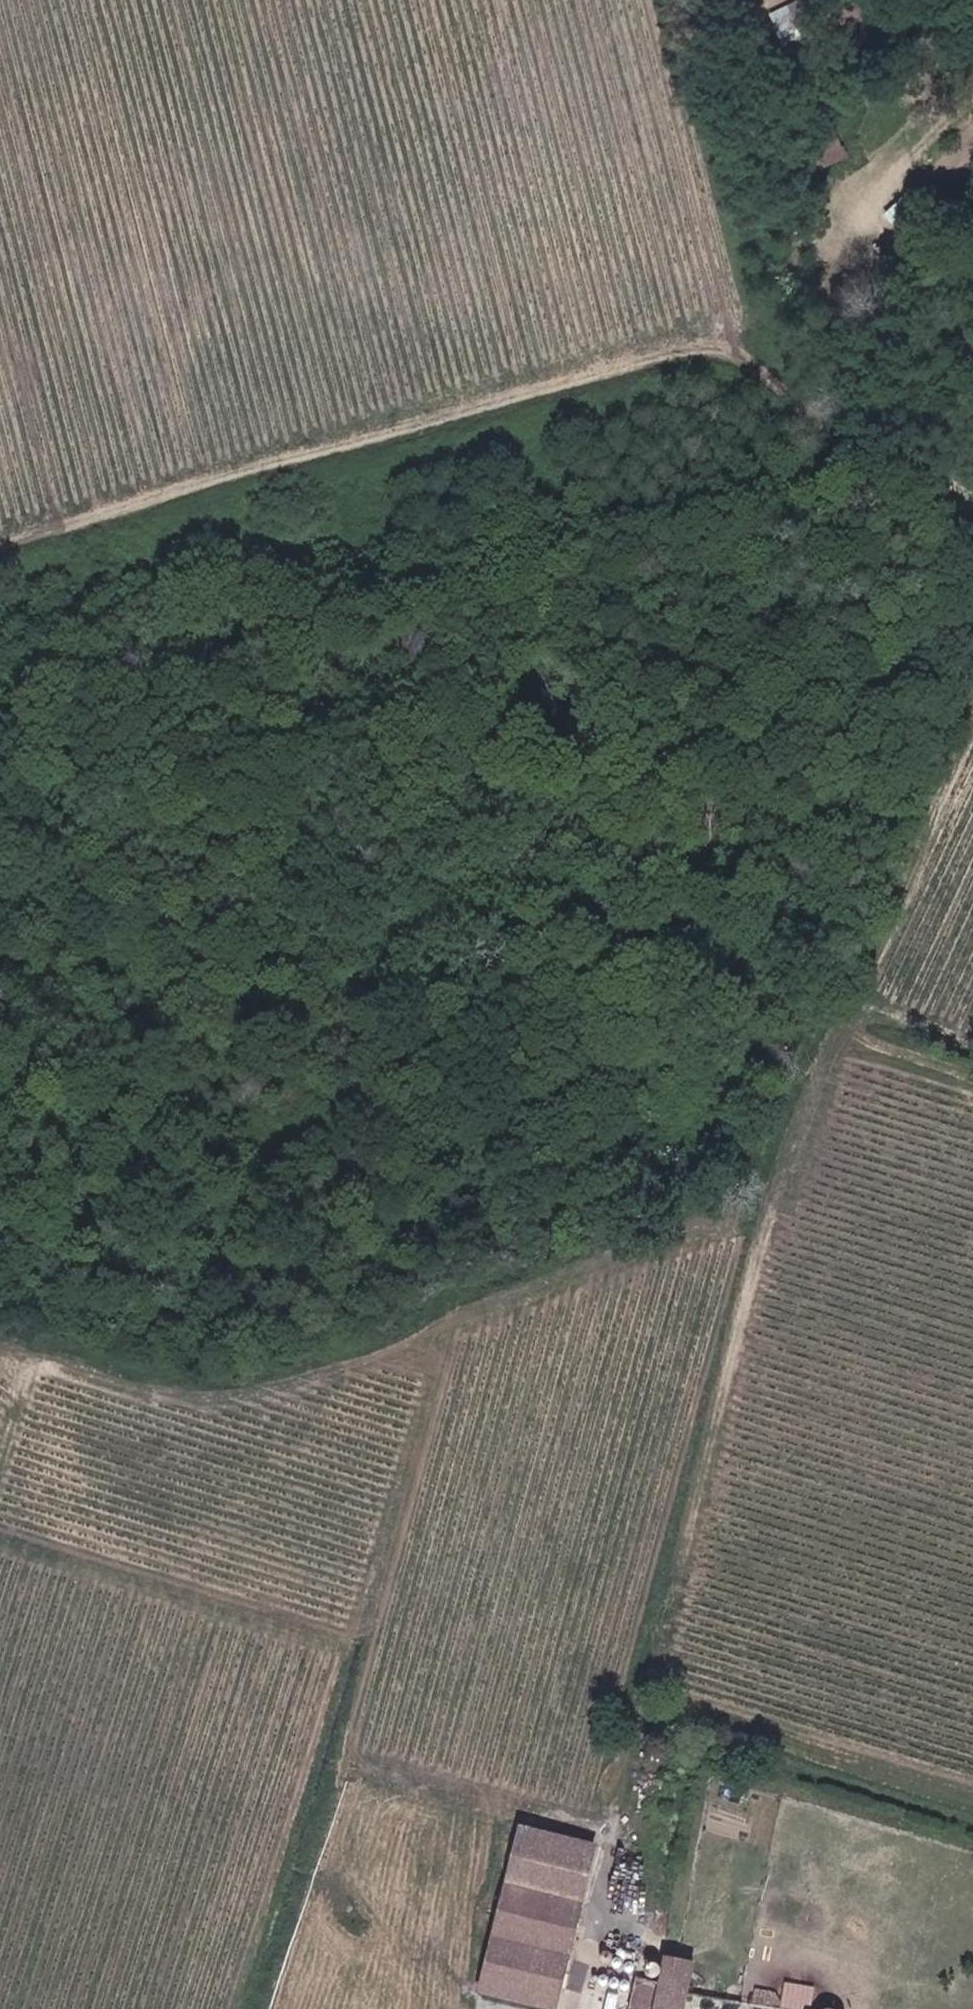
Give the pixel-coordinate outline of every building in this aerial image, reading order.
[(833,118),(793,138),(812,175),(852,156),(833,118)] [(516,1882),(587,1899),(599,1851),(529,1833),(516,1882)] [(587,1899),(516,1882),(501,1935),(573,1954),(587,1899)] [(488,1983),(561,2003),(573,1954),(501,1935),(488,1983)] [(692,1991),(699,1967),(669,1958),(661,1983),(638,1978),(629,2008),(687,2008),(692,1991)]
